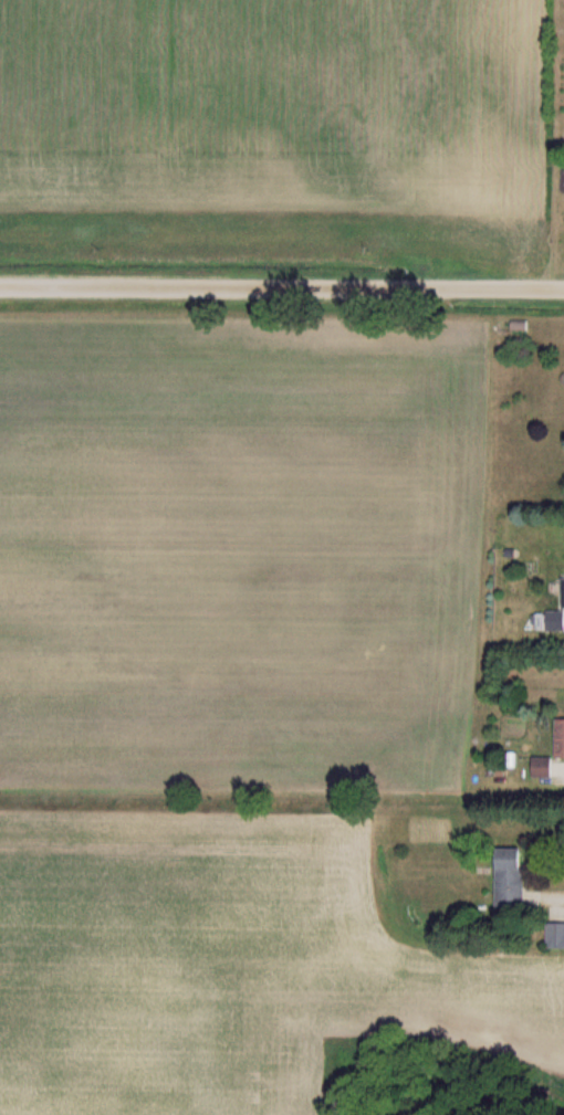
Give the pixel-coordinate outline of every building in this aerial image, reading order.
[(563,632),(563,613),(539,613),(539,632),(563,632)] [(538,758),(538,778),(556,778),(556,758),(538,758)] [(503,910),(531,910),(531,849),(503,849),(503,910)] [(553,924),(553,949),(563,949),(563,924),(553,924)]
